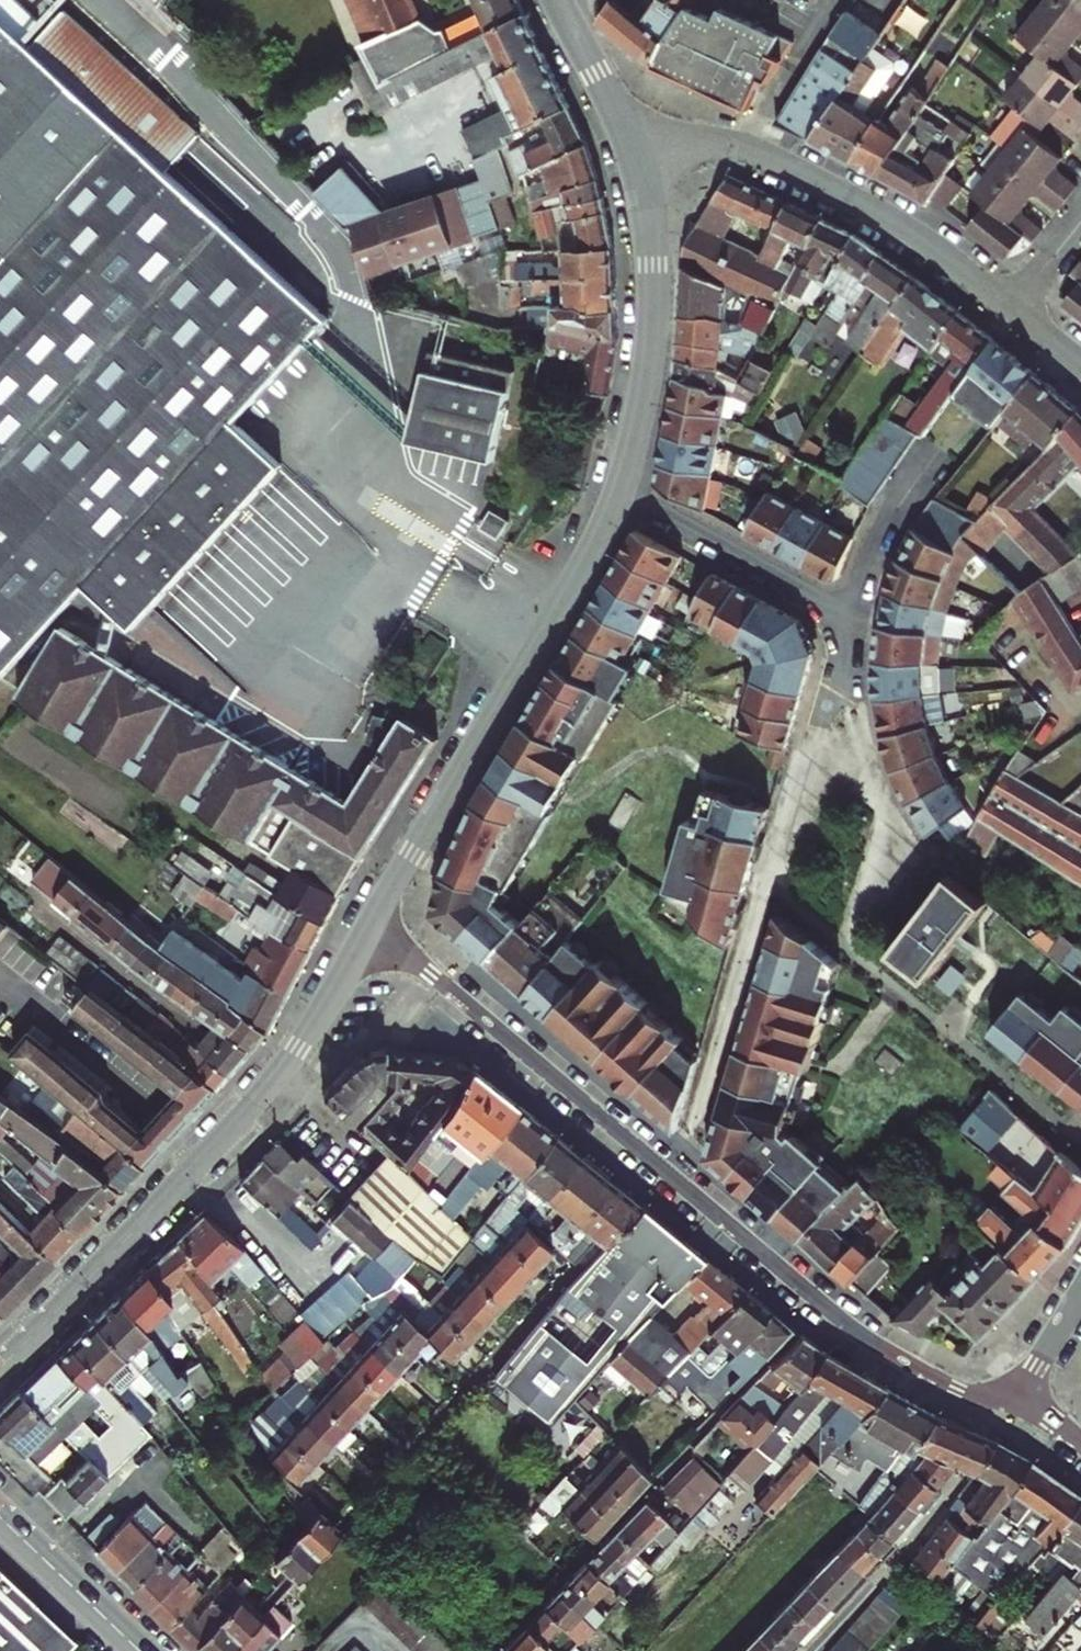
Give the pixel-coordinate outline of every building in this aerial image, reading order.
[(370,0),(349,0),(367,43),(369,44),(386,37),(370,0)] [(366,57),(381,87),(415,70),(526,14),(525,13),(520,0),(463,0),(470,20),(447,31),(439,33),(422,22),(386,37),(369,44),(367,43),(362,46),(361,48),(366,57)] [(386,37),(422,22),(413,0),(370,0),(386,37)] [(645,21),(619,0),(615,0),(601,22),(654,65),(668,37),(690,6),(694,0),(658,0),(645,21)] [(1075,43),(1080,36),(1080,11),(1067,0),(1048,0),(1038,13),(1075,43)] [(1080,11),(1080,0),(1067,0),(1080,11)] [(710,92),(750,110),(760,90),(757,89),(764,76),(770,79),(776,69),(778,70),(797,42),(723,8),(717,19),(690,6),(668,37),(654,65),(710,92)] [(876,49),(885,35),(849,11),(778,123),(815,139),(876,49)] [(169,173),(195,144),(163,110),(167,105),(68,12),(33,49),(0,19),(0,683),(88,587),(112,609),(121,617),(135,630),(283,466),(236,424),(330,321),(169,173)] [(1075,43),(1038,13),(1021,35),(1043,53),(1080,83),(1080,82),(1080,63),(1070,54),(1071,49),(1075,43)] [(507,139),(516,134),(543,120),(570,107),(570,105),(526,14),(415,70),(425,93),(498,55),(506,71),(490,80),(505,111),(462,132),(475,161),(500,152),(502,149),(510,144),(507,139)] [(815,139),(854,160),(881,121),(869,113),(897,69),(896,62),(876,49),(815,139)] [(1043,53),(1026,74),(1080,119),(1080,99),(1077,96),(1076,89),(1080,83),(1043,53)] [(366,57),(352,65),(379,117),(425,93),(415,70),(381,87),(366,57)] [(921,114),(930,101),(953,66),(941,58),(919,90),(914,87),(890,123),(883,118),(881,121),(854,160),(881,175),(898,148),(921,114)] [(1007,97),(1046,127),(1053,120),(1058,120),(1077,135),(1080,129),(1080,119),(1026,74),(1007,97)] [(1009,150),(1069,198),(1078,186),(1059,168),(1059,163),(1063,158),(1038,137),(1046,127),(1007,97),(1000,106),(1027,128),(1009,150)] [(167,105),(163,110),(195,144),(202,137),(167,105)] [(542,167),(587,145),(586,145),(570,107),(543,120),(549,134),(509,153),(519,178),(542,167)] [(908,190),(955,118),(949,114),(941,126),(921,114),(898,148),(881,175),(908,190)] [(955,118),(908,190),(931,202),(934,197),(949,172),(975,132),(955,118)] [(514,141),(516,134),(507,139),(510,144),(514,141)] [(527,189),(532,202),(599,179),(587,145),(542,167),(547,182),(527,189)] [(1060,209),(1069,198),(1009,150),(992,172),(1030,201),(1035,194),(1041,194),(1060,209)] [(354,227),(370,275),(488,235),(502,230),(493,203),(507,198),(515,195),(500,152),(475,161),(483,181),(390,214),(383,205),(386,202),(351,164),(319,195),(349,229),(354,227)] [(949,172),(934,197),(947,208),(966,185),(949,172)] [(990,205),(1027,234),(1035,241),(1045,228),(1026,212),(1026,206),(1030,201),(992,172),(975,192),(990,205)] [(738,214),(768,228),(776,232),(791,204),(732,176),(712,205),(699,227),(725,240),(738,214)] [(587,202),(604,199),(600,182),(599,179),(532,202),(531,202),(534,213),(561,208),(568,206),(587,202)] [(493,203),(502,230),(516,225),(507,198),(493,203)] [(564,251),(614,248),(604,199),(587,202),(568,206),(570,218),(570,221),(563,222),(561,208),(534,213),(545,252),(564,251)] [(793,275),(797,266),(786,260),(795,241),(808,247),(825,220),(791,204),(776,232),(762,257),(761,260),(793,275)] [(990,205),(971,227),(1008,256),(1027,234),(990,205)] [(828,285),(857,236),(825,220),(808,247),(797,266),(793,275),(784,297),(791,300),(793,294),(804,299),(813,280),(827,287),(828,285)] [(761,260),(762,257),(756,254),(725,240),(699,227),(687,252),(686,266),(777,310),(784,297),(793,275),(761,260)] [(762,257),(776,232),(768,228),(756,254),(762,257)] [(866,282),(883,254),(857,236),(828,285),(841,291),(820,326),(808,319),(802,329),(830,349),(862,299),(870,285),(866,282)] [(520,280),(535,280),(615,279),(614,248),(564,251),(565,268),(557,268),(554,265),(517,266),(517,280),(520,280)] [(503,299),(504,280),(504,251),(477,260),(480,300),(503,299)] [(916,277),(883,254),(866,282),(870,285),(862,299),(871,305),(848,341),(863,351),(884,321),(916,277)] [(744,325),(766,333),(777,310),(686,266),(682,316),(744,325)] [(884,321),(863,351),(880,363),(905,327),(934,350),(961,313),(916,277),(884,321)] [(596,314),(618,310),(615,280),(615,279),(535,280),(536,294),(567,296),(567,306),(583,307),(596,314)] [(513,280),(504,280),(503,299),(504,309),(514,309),(513,290),(513,280)] [(513,280),(513,290),(521,290),(520,280),(517,280),(513,280)] [(1067,302),(1080,315),(1080,285),(1067,302)] [(513,290),(514,309),(525,308),(523,290),(521,290),(513,290)] [(516,329),(548,327),(555,327),(618,340),(618,310),(596,314),(583,307),(567,306),(565,305),(554,306),(555,313),(542,313),(542,320),(517,320),(516,329)] [(961,313),(934,350),(887,418),(922,435),(927,438),(959,392),(995,341),(961,313)] [(759,347),(766,333),(744,325),(682,316),(679,343),(729,351),(746,357),(753,359),(759,347)] [(583,391),(587,392),(606,395),(612,397),(618,340),(555,327),(548,327),(544,343),(585,354),(581,373),(585,374),(581,388),(551,382),(548,392),(581,399),(583,391)] [(1037,374),(995,341),(959,392),(997,425),(1000,421),(1037,374)] [(726,371),(729,351),(679,343),(678,359),(726,371)] [(753,359),(778,369),(785,359),(759,347),(753,359)] [(515,373),(434,351),(430,350),(409,441),(494,461),(515,373)] [(744,381),(765,392),(778,369),(753,359),(746,357),(744,363),(750,367),(744,381)] [(744,381),(726,371),(678,359),(677,376),(725,389),(757,406),(765,392),(744,381)] [(1050,450),(1080,410),(1037,374),(1000,421),(1013,431),(1011,432),(1022,441),(1014,451),(1033,467),(1050,450)] [(725,389),(677,376),(676,392),(659,486),(708,512),(725,416),(720,415),(725,389)] [(606,395),(587,392),(574,458),(591,461),(606,395)] [(1011,528),(1044,562),(1052,574),(1061,568),(1076,558),(1078,556),(1034,509),(1076,467),(1080,472),(1080,412),(1080,410),(1050,450),(1033,467),(996,505),(992,508),(1011,528)] [(922,435),(887,418),(877,432),(909,453),(922,435)] [(877,432),(867,446),(899,468),(909,453),(877,432)] [(867,446),(857,461),(890,483),(899,468),(867,446)] [(857,461),(847,475),(880,497),(890,483),(857,461)] [(847,475),(842,484),(872,508),(880,497),(847,475)] [(772,491),(748,534),(777,550),(801,508),(772,491)] [(992,508),(996,505),(978,495),(967,516),(979,522),(992,508)] [(936,500),(925,516),(962,538),(964,536),(979,522),(967,516),(936,500)] [(801,508),(777,550),(804,565),(828,523),(801,508)] [(985,556),(1011,528),(992,508),(979,522),(964,536),(985,556)] [(925,516),(915,531),(950,552),(962,538),(925,516)] [(499,521),(492,531),(502,538),(509,527),(499,521)] [(828,523),(804,565),(833,582),(841,582),(857,541),(828,523)] [(950,552),(915,531),(899,562),(960,588),(972,565),(950,552)] [(646,533),(582,638),(627,664),(692,559),(646,533)] [(1076,593),(1080,590),(1080,566),(1076,558),(1061,568),(1052,574),(1043,580),(1059,604),(1076,593)] [(899,562),(887,594),(951,613),(960,588),(899,562)] [(1013,583),(1024,593),(1043,580),(1052,574),(1044,562),(1013,583)] [(743,737),(788,750),(792,739),(823,657),(809,623),(723,576),(700,619),(766,655),(770,665),(743,737)] [(1059,604),(1043,580),(1024,593),(1019,599),(1074,688),(1080,685),(1080,638),(1059,604)] [(887,594),(880,627),(945,639),(966,643),(972,619),(951,613),(887,594)] [(103,653),(112,659),(121,617),(112,609),(103,653)] [(880,627),(876,663),(924,665),(942,666),(945,639),(880,627)] [(278,806),(364,859),(439,742),(405,719),(376,765),(371,774),(351,805),(112,659),(103,653),(64,629),(21,699),(256,842),(278,806)] [(491,962),(523,925),(498,903),(503,884),(505,885),(554,812),(549,809),(584,755),(589,758),(625,701),(621,699),(640,671),(627,664),(582,638),(564,667),(519,733),(478,805),(446,876),(436,914),(491,962)] [(877,693),(877,701),(926,696),(924,665),(876,663),(877,693)] [(877,701),(883,737),(930,726),(926,696),(877,701)] [(883,737),(894,772),(939,755),(930,726),(883,737)] [(376,765),(361,749),(355,754),(362,761),(360,763),(371,774),(376,765)] [(1020,778),(1041,762),(1022,750),(1009,771),(1020,778)] [(894,772),(909,806),(952,783),(939,755),(894,772)] [(981,819),(1080,883),(1080,813),(1065,803),(1020,778),(1009,771),(981,819)] [(952,783),(909,806),(930,838),(931,839),(967,808),(952,783)] [(732,945),(771,808),(700,787),(668,894),(732,945)] [(1065,803),(1080,813),(1080,791),(1065,803)] [(284,859),(297,867),(334,890),(343,895),(364,859),(278,806),(256,842),(284,859)] [(14,853),(3,867),(14,875),(26,862),(14,853)] [(242,911),(249,916),(273,931),(275,932),(312,955),(328,924),(250,876),(243,887),(217,871),(214,877),(177,853),(170,863),(206,888),(207,889),(233,906),(242,911)] [(78,917),(97,894),(54,858),(41,873),(34,881),(78,917)] [(26,862),(14,875),(30,886),(34,881),(41,873),(26,862)] [(206,888),(170,863),(156,882),(183,900),(194,908),(201,899),(207,889),(206,888)] [(248,874),(250,876),(328,924),(340,900),(343,895),(334,890),(297,867),(285,886),(254,865),(248,874)] [(988,903),(954,875),(894,948),(930,975),(988,903)] [(207,889),(201,899),(235,922),(242,911),(233,906),(207,889)] [(98,933),(117,909),(109,903),(97,894),(78,917),(98,933)] [(128,920),(135,912),(115,895),(109,903),(117,909),(128,920)] [(194,908),(183,900),(177,911),(187,918),(194,908)] [(579,929),(544,901),(523,925),(491,962),(527,994),(569,942),(579,929)] [(237,1002),(259,1018),(274,1030),(280,1018),(291,996),(250,974),(245,983),(177,932),(175,932),(140,905),(135,912),(128,920),(135,925),(155,942),(175,956),(194,971),(197,974),(215,986),(237,1002)] [(117,949),(135,925),(128,920),(117,909),(98,933),(117,949)] [(782,914),(711,1159),(805,1239),(870,1174),(872,1173),(887,1159),(857,1133),(832,1163),(800,1136),(796,1140),(794,1138),(844,967),(782,914)] [(242,927),(266,942),(273,931),(249,916),(242,927)] [(12,926),(0,917),(0,941),(12,926)] [(25,924),(21,920),(15,928),(19,931),(25,924)] [(29,927),(25,924),(19,931),(23,935),(29,927)] [(155,942),(135,925),(117,949),(137,964),(155,942)] [(33,930),(29,927),(23,935),(26,938),(33,930)] [(36,933),(33,930),(26,938),(30,941),(36,933)] [(252,969),(250,974),(291,996),(312,955),(275,932),(268,943),(263,953),(257,949),(247,966),(252,969)] [(40,935),(36,933),(30,941),(34,943),(40,935)] [(44,938),(40,935),(34,943),(38,946),(44,938)] [(68,969),(82,952),(62,936),(56,943),(56,944),(60,947),(63,949),(55,960),(68,969)] [(47,941),(44,938),(38,946),(42,949),(47,941)] [(45,952),(51,944),(47,941),(42,949),(45,952)] [(158,980),(175,956),(155,942),(137,964),(158,980)] [(569,942),(527,994),(552,1017),(679,1129),(699,1060),(681,1044),(686,1038),(649,1005),(651,1003),(602,959),(596,966),(569,942)] [(49,954),(54,947),(51,944),(45,952),(49,954)] [(56,944),(54,947),(49,954),(52,957),(60,947),(56,944)] [(247,966),(257,949),(250,945),(241,960),(240,962),(247,966)] [(63,949),(60,947),(52,957),(55,960),(63,949)] [(88,985),(101,967),(82,952),(68,969),(88,985)] [(177,993),(194,971),(175,956),(158,980),(177,993)] [(954,964),(939,982),(951,990),(965,972),(954,964)] [(107,1000),(121,983),(101,967),(88,985),(97,992),(107,1000)] [(177,993),(198,1009),(210,993),(215,986),(197,974),(194,971),(177,993)] [(132,1015),(143,1000),(121,983),(107,1000),(130,1018),(132,1015)] [(198,1009),(219,1024),(231,1009),(237,1002),(215,986),(210,993),(198,1009)] [(52,1085),(99,1125),(151,1169),(166,1152),(224,1089),(149,1029),(132,1015),(130,1018),(107,1000),(97,992),(82,1011),(184,1095),(149,1133),(112,1102),(110,1096),(61,1054),(57,1056),(21,1024),(3,1045),(52,1085)] [(1080,1103),(1080,1037),(1025,993),(995,1022),(993,1034),(1080,1103)] [(149,1029),(159,1013),(143,1000),(132,1015),(149,1029)] [(231,1009),(219,1024),(255,1052),(274,1030),(259,1018),(237,1002),(231,1009)] [(159,1013),(149,1029),(224,1089),(234,1077),(201,1048),(182,1031),(159,1013)] [(201,1048),(234,1077),(235,1077),(249,1059),(255,1052),(219,1024),(214,1031),(201,1048)] [(375,1053),(366,1058),(359,1062),(348,1072),(326,1095),(393,1155),(410,1171),(421,1154),(434,1135),(444,1121),(474,1068),(454,1058),(386,1051),(375,1053)] [(444,1121),(434,1135),(456,1153),(440,1173),(421,1154),(410,1171),(442,1203),(520,1106),(474,1068),(444,1121)] [(151,1169),(99,1125),(52,1085),(28,1114),(69,1143),(96,1165),(129,1193),(151,1169)] [(1080,1229),(1080,1168),(1047,1140),(1022,1118),(999,1146),(979,1129),(1004,1102),(992,1092),(961,1129),(965,1132),(1018,1177),(1057,1206),(1045,1228),(1070,1247),(1080,1229)] [(46,1154),(28,1178),(64,1212),(90,1236),(129,1193),(96,1165),(69,1143),(28,1114),(0,1094),(0,1118),(46,1154)] [(442,1203),(454,1215),(480,1184),(486,1190),(508,1163),(524,1176),(557,1136),(520,1106),(442,1203)] [(990,1234),(1039,1280),(1069,1250),(1070,1247),(1045,1228),(1057,1206),(1018,1177),(965,1132),(960,1140),(979,1157),(976,1161),(1009,1191),(1007,1194),(1040,1224),(1028,1237),(995,1207),(978,1224),(990,1234)] [(524,1176),(506,1199),(518,1209),(528,1197),(539,1206),(581,1156),(557,1136),(524,1176)] [(314,1210),(337,1183),(301,1149),(294,1156),(280,1142),(267,1155),(302,1188),(298,1193),(314,1210)] [(240,1180),(312,1249),(321,1238),(287,1205),(298,1193),(302,1188),(267,1155),(244,1179),(242,1178),(240,1180)] [(352,1198),(361,1207),(393,1238),(402,1245),(417,1258),(443,1277),(456,1260),(472,1241),(475,1237),(454,1215),(442,1203),(410,1171),(393,1155),(352,1198)] [(613,1182),(581,1156),(539,1206),(537,1209),(545,1217),(556,1205),(566,1214),(554,1230),(567,1241),(613,1182)] [(34,1236),(63,1263),(90,1236),(64,1212),(28,1178),(17,1167),(6,1179),(49,1221),(34,1236)] [(836,1271),(858,1247),(844,1234),(881,1199),(870,1174),(805,1239),(802,1242),(836,1271)] [(635,1200),(613,1182),(567,1241),(561,1249),(574,1260),(576,1263),(599,1237),(635,1200)] [(529,1220),(537,1209),(539,1206),(528,1197),(518,1209),(529,1220)] [(344,1228),(361,1207),(352,1198),(333,1218),(344,1228)] [(635,1200),(599,1237),(603,1241),(608,1245),(644,1207),(639,1203),(635,1200)] [(5,1233),(30,1256),(18,1267),(40,1288),(63,1263),(34,1236),(0,1204),(0,1228),(5,1233)] [(545,1217),(537,1209),(529,1220),(561,1249),(567,1241),(554,1230),(566,1214),(556,1205),(545,1217)] [(361,1207),(344,1228),(374,1256),(393,1238),(361,1207)] [(644,1207),(608,1245),(563,1293),(495,1378),(539,1413),(549,1421),(552,1424),(609,1361),(630,1339),(682,1286),(707,1259),(644,1207)] [(874,1229),(890,1243),(904,1228),(893,1218),(886,1207),(877,1217),(881,1222),(874,1229)] [(494,1230),(537,1269),(554,1250),(511,1212),(494,1230)] [(179,1238),(181,1241),(212,1282),(230,1265),(250,1287),(266,1272),(247,1250),(205,1213),(179,1238)] [(494,1230),(479,1247),(520,1286),(537,1269),(494,1230)] [(983,1339),(1039,1280),(990,1234),(972,1251),(983,1263),(970,1277),(959,1266),(942,1285),(934,1278),(896,1320),(922,1334),(948,1306),(983,1339)] [(181,1241),(148,1270),(173,1301),(167,1308),(181,1330),(202,1312),(234,1353),(228,1357),(237,1370),(253,1360),(220,1310),(215,1302),(221,1297),(223,1296),(212,1282),(181,1241)] [(462,1265),(479,1247),(472,1241),(456,1260),(462,1265)] [(854,1283),(880,1254),(863,1241),(858,1247),(836,1271),(852,1285),(854,1283)] [(479,1247),(462,1265),(504,1304),(520,1286),(479,1247)] [(854,1283),(869,1296),(895,1267),(880,1254),(854,1283)] [(18,1266),(14,1256),(5,1265),(12,1272),(18,1267),(18,1266)] [(691,1351),(698,1343),(711,1329),(748,1291),(707,1259),(682,1286),(701,1302),(707,1295),(713,1300),(693,1322),(690,1321),(675,1337),(691,1351)] [(20,1307),(40,1288),(18,1267),(12,1272),(5,1265),(0,1260),(0,1287),(20,1307)] [(448,1286),(486,1322),(504,1304),(462,1265),(445,1283),(448,1286)] [(120,1297),(161,1347),(181,1330),(167,1308),(173,1301),(148,1270),(120,1297)] [(350,1272),(301,1314),(307,1322),(323,1341),(325,1339),(359,1305),(364,1301),(372,1297),(350,1272)] [(428,1301),(416,1291),(401,1277),(392,1287),(381,1293),(389,1299),(410,1319),(428,1301)] [(432,1305),(470,1340),(486,1322),(448,1286),(432,1305)] [(20,1307),(0,1287),(0,1327),(20,1307)] [(728,1359),(772,1311),(748,1291),(711,1329),(723,1341),(710,1354),(698,1343),(691,1351),(687,1355),(699,1366),(711,1377),(728,1359)] [(389,1299),(381,1293),(372,1297),(364,1301),(359,1305),(370,1316),(389,1299)] [(120,1297),(96,1320),(141,1370),(149,1363),(174,1392),(189,1379),(204,1397),(218,1386),(201,1361),(177,1374),(161,1347),(120,1297)] [(226,1305),(221,1297),(215,1302),(220,1310),(226,1305)] [(389,1299),(370,1316),(414,1355),(430,1338),(410,1319),(389,1299)] [(430,1338),(453,1358),(470,1340),(432,1305),(428,1301),(410,1319),(430,1338)] [(772,1311),(728,1359),(748,1377),(794,1328),(772,1311)] [(370,1316),(353,1332),(398,1373),(414,1355),(370,1316)] [(96,1320),(72,1344),(113,1389),(142,1425),(158,1412),(145,1396),(155,1387),(141,1370),(96,1320)] [(299,1365),(308,1356),(323,1341),(307,1322),(283,1345),(287,1351),(299,1365)] [(353,1332),(335,1348),(381,1391),(398,1373),(353,1332)] [(691,1351),(675,1337),(669,1332),(649,1354),(671,1372),(672,1370),(687,1355),(691,1351)] [(802,1336),(761,1377),(774,1388),(784,1377),(803,1390),(814,1377),(812,1374),(827,1353),(802,1336)] [(323,1341),(308,1356),(317,1364),(335,1348),(325,1339),(323,1341)] [(671,1372),(649,1354),(630,1339),(609,1361),(649,1395),(671,1372)] [(113,1389),(72,1344),(58,1357),(87,1386),(143,1445),(152,1436),(142,1425),(113,1389)] [(335,1348),(317,1364),(365,1409),(381,1391),(335,1348)] [(299,1365),(287,1351),(262,1374),(273,1391),(274,1390),(291,1373),(299,1365)] [(803,1390),(786,1408),(774,1421),(754,1445),(728,1474),(730,1475),(744,1489),(773,1456),(827,1388),(845,1398),(786,1465),(754,1500),(772,1517),(831,1451),(887,1387),(827,1353),(812,1374),(814,1377),(803,1390)] [(687,1355),(672,1370),(685,1382),(699,1366),(687,1355)] [(308,1356),(299,1365),(291,1373),(299,1381),(317,1364),(308,1356)] [(0,1413),(0,1464),(31,1495),(37,1489),(66,1519),(143,1445),(87,1386),(58,1357),(21,1392),(0,1413)] [(141,1370),(155,1387),(165,1400),(174,1392),(149,1363),(141,1370)] [(317,1364),(299,1381),(349,1426),(365,1409),(317,1364)] [(291,1373),(274,1390),(281,1397),(299,1381),(291,1373)] [(281,1397),(332,1444),(349,1426),(299,1381),(281,1397)] [(887,1387),(831,1451),(860,1468),(867,1457),(886,1468),(860,1506),(871,1515),(895,1487),(911,1467),(925,1451),(916,1445),(936,1415),(887,1387)] [(744,1394),(754,1403),(760,1396),(750,1388),(744,1394)] [(827,1388),(773,1456),(786,1465),(845,1398),(827,1388)] [(754,1403),(744,1394),(722,1417),(754,1445),(774,1421),(765,1413),(754,1403)] [(271,1406),(263,1414),(315,1462),(332,1444),(281,1397),(277,1400),(299,1420),(293,1426),(271,1406)] [(776,1401),(765,1413),(774,1421),(786,1408),(776,1401)] [(542,1429),(549,1421),(539,1413),(533,1421),(542,1429)] [(298,1481),(315,1462),(263,1414),(251,1424),(269,1454),(298,1481)] [(925,1451),(911,1467),(934,1486),(955,1462),(958,1463),(978,1432),(936,1415),(916,1445),(925,1451)] [(978,1432),(958,1463),(967,1467),(974,1470),(977,1471),(997,1440),(989,1436),(978,1432)] [(950,1506),(964,1516),(983,1530),(1011,1495),(1032,1460),(1032,1459),(997,1440),(977,1471),(988,1476),(969,1501),(959,1495),(950,1506)] [(622,1446),(598,1471),(631,1500),(653,1476),(622,1446)] [(690,1520),(715,1492),(703,1480),(708,1475),(692,1459),(665,1489),(681,1504),(677,1508),(690,1520)] [(983,1530),(977,1537),(974,1534),(955,1560),(952,1564),(995,1600),(997,1600),(1019,1575),(1046,1545),(1049,1548),(1068,1522),(1064,1519),(1080,1497),(1080,1494),(1032,1460),(1011,1495),(983,1530)] [(895,1487),(925,1512),(942,1492),(934,1486),(911,1467),(895,1487)] [(598,1471),(581,1489),(613,1519),(631,1500),(598,1471)] [(715,1492),(690,1520),(680,1531),(676,1535),(677,1537),(690,1548),(744,1489),(730,1475),(715,1492)] [(548,1496),(560,1506),(595,1538),(613,1519),(581,1489),(567,1476),(548,1496)] [(899,1545),(925,1512),(895,1487),(871,1515),(867,1519),(899,1545)] [(1064,1519),(1068,1522),(1049,1548),(1046,1545),(1019,1575),(1027,1583),(1038,1570),(1045,1575),(1061,1556),(1068,1562),(1024,1616),(1043,1633),(1077,1592),(1080,1587),(1080,1497),(1064,1519)] [(308,1525),(299,1535),(316,1551),(321,1555),(338,1537),(344,1531),(340,1527),(307,1498),(297,1508),(308,1525)] [(647,1500),(632,1515),(666,1548),(677,1537),(676,1535),(680,1531),(647,1500)] [(140,1514),(136,1518),(100,1554),(116,1570),(167,1521),(150,1505),(140,1514)] [(951,1512),(930,1540),(955,1560),(974,1534),(977,1537),(983,1530),(964,1516),(961,1520),(951,1512)] [(632,1515),(618,1530),(652,1563),(666,1548),(632,1515)] [(867,1519),(856,1531),(885,1560),(898,1547),(899,1545),(867,1519)] [(134,1588),(185,1538),(167,1521),(116,1570),(134,1588)] [(221,1572),(244,1547),(227,1526),(201,1554),(221,1572)] [(618,1530),(603,1545),(638,1578),(652,1563),(618,1530)] [(856,1531),(839,1548),(869,1577),(885,1560),(856,1531)] [(298,1579),(321,1555),(316,1551),(299,1535),(288,1547),(276,1560),(294,1575),(298,1579)] [(152,1606),(201,1554),(185,1538),(134,1588),(152,1606)] [(915,1561),(940,1581),(952,1564),(955,1560),(930,1540),(915,1561)] [(603,1545),(588,1562),(623,1595),(638,1578),(603,1545)] [(839,1548),(808,1582),(836,1610),(869,1577),(839,1548)] [(221,1572),(201,1554),(152,1606),(171,1626),(191,1604),(221,1572)] [(588,1562),(574,1575),(609,1610),(623,1595),(588,1562)] [(1,1650),(3,1650),(70,1650),(80,1641),(0,1565),(0,1648),(1,1650)] [(574,1575),(559,1591),(595,1625),(609,1610),(574,1575)] [(198,1643),(243,1594),(230,1581),(199,1612),(191,1604),(171,1626),(193,1648),(198,1643)] [(401,1597),(385,1582),(365,1602),(381,1618),(401,1597)] [(808,1582),(775,1616),(797,1637),(804,1644),(836,1610),(808,1582)] [(908,1604),(886,1588),(830,1650),(865,1650),(908,1604)] [(563,1624),(573,1633),(556,1650),(557,1650),(571,1650),(595,1625),(559,1591),(525,1627),(545,1645),(563,1624)] [(243,1594),(198,1643),(207,1650),(231,1650),(265,1615),(260,1610),(243,1594)] [(391,1628),(411,1607),(401,1597),(381,1618),(391,1628)] [(972,1628),(989,1641),(1010,1616),(993,1603),(972,1628)] [(274,1605),(265,1615),(231,1650),(264,1650),(292,1622),(274,1605)] [(422,1618),(411,1607),(391,1628),(401,1638),(422,1618)] [(759,1633),(776,1650),(784,1650),(797,1637),(775,1616),(759,1633)] [(432,1627),(422,1618),(401,1638),(411,1647),(432,1627)] [(1076,1622),(1056,1642),(1063,1649),(1080,1630),(1080,1628),(1076,1622)] [(442,1637),(432,1627),(411,1647),(415,1650),(429,1650),(442,1637)] [(541,1649),(545,1645),(525,1627),(502,1650),(544,1650),(541,1649)] [(743,1650),(744,1650),(776,1650),(759,1633),(743,1650)] [(452,1648),(442,1637),(429,1650),(449,1650),(452,1648)]
